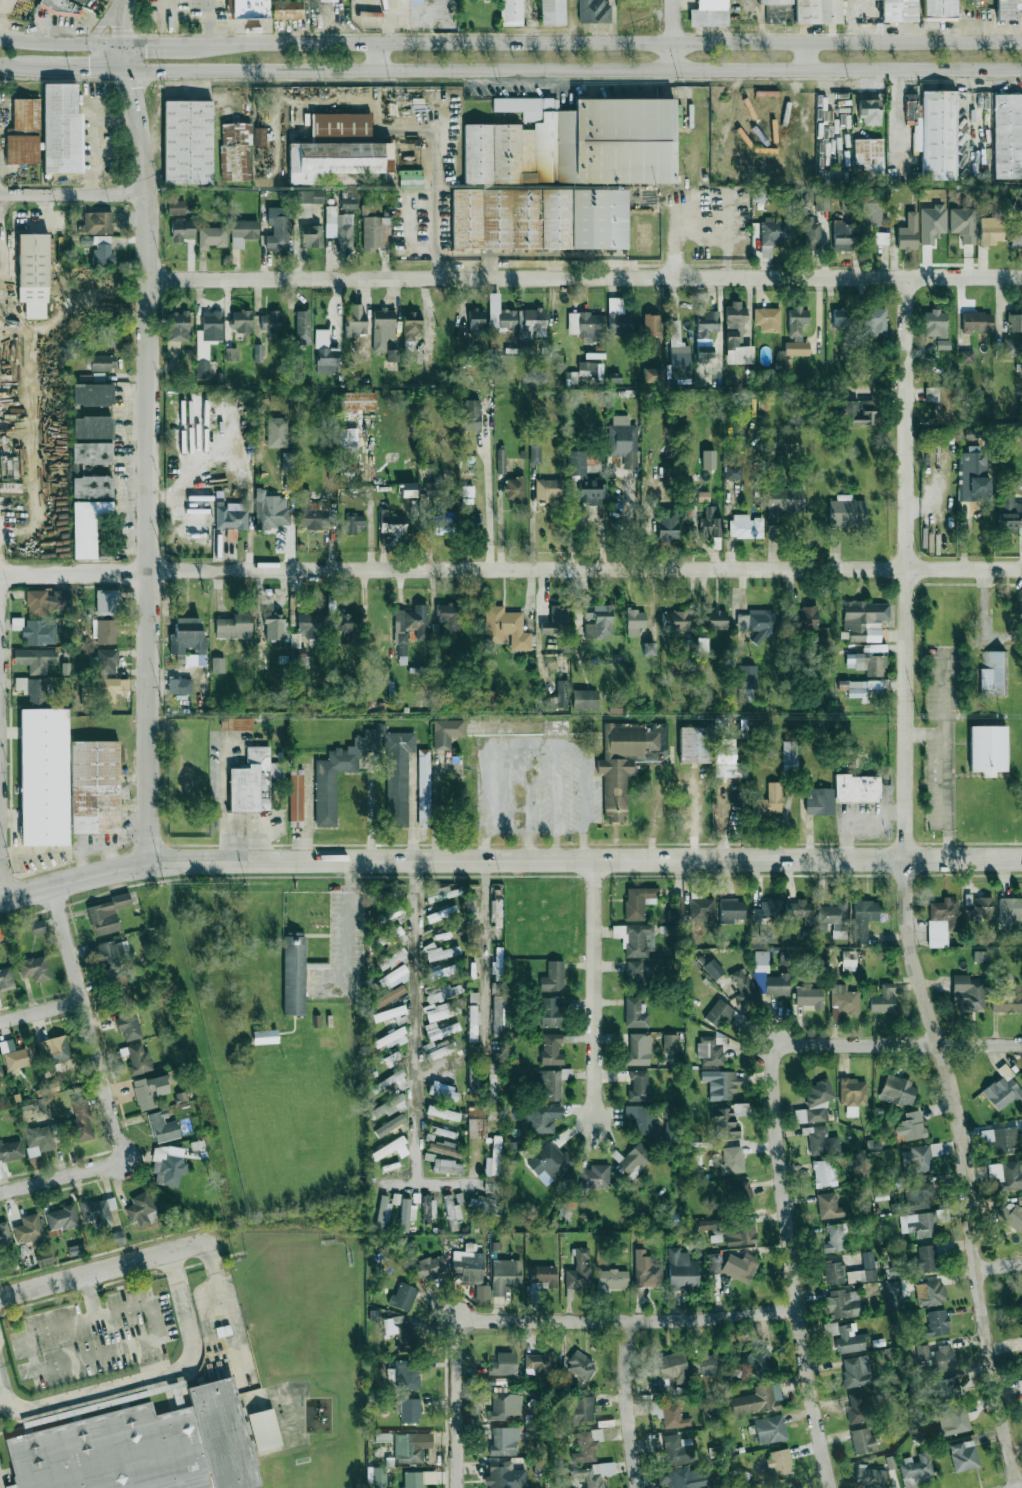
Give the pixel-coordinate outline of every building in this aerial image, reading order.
[(69,0),(40,0),(39,2),(73,20),(80,6),(69,0)] [(228,19),(269,18),(269,0),(228,0),(228,19)] [(301,0),(272,1),(273,19),(302,18),(301,0)] [(523,0),(499,0),(500,25),(523,25),(523,0)] [(541,24),(565,24),(564,0),(540,0),(541,24)] [(608,22),(608,0),(578,0),(579,23),(608,22)] [(727,26),(727,0),(696,0),(696,9),(689,9),(689,26),(727,26)] [(759,4),(793,4),(793,24),(841,23),(841,0),(759,0),(759,4)] [(881,21),(916,21),(916,0),(881,0),(881,21)] [(955,0),(923,0),(923,17),(955,17),(955,0)] [(1021,18),(1021,0),(996,0),(997,19),(1021,18)] [(44,172),(82,172),(82,112),(77,112),(76,83),(43,83),(44,172)] [(956,90),(920,90),(920,101),(905,101),(905,121),(913,121),(913,159),(921,159),(921,179),(956,179),(956,90)] [(993,94),(994,178),(1021,178),(1021,93),(993,94)] [(452,249),(626,248),(626,189),(615,189),(615,183),(674,183),(674,98),(574,98),(575,110),(557,110),(557,97),(493,98),(493,111),(522,111),(522,121),(534,121),(534,129),(521,129),(521,124),(463,124),(464,186),(452,186),(452,249)] [(38,98),(12,98),(13,128),(5,128),(6,164),(40,163),(38,98)] [(881,124),(880,98),(858,99),(858,116),(863,116),(863,125),(881,124)] [(212,101),(164,100),(163,183),(211,184),(212,101)] [(311,113),(311,142),(289,142),(289,183),(392,183),(392,142),(370,142),(370,113),(311,113)] [(221,181),(251,180),(249,122),(219,124),(221,181)] [(253,145),(265,145),(266,127),(253,127),(253,145)] [(882,138),(852,139),(853,164),(863,164),(863,174),(883,174),(882,138)] [(422,170),(399,169),(399,188),(422,188),(422,170)] [(324,202),(324,189),(293,190),(293,203),(324,202)] [(815,210),(829,210),(829,193),(815,194),(815,210)] [(881,225),(881,209),(887,209),(887,195),(862,194),(860,225),(881,225)] [(341,203),(344,203),(343,208),(356,208),(356,198),(341,198),(341,203)] [(184,214),(184,199),(167,199),(168,214),(184,214)] [(294,216),(310,217),(311,204),(295,203),(294,216)] [(974,207),(948,208),(949,233),(961,233),(961,244),(975,244),(974,207)] [(897,226),(897,249),(917,249),(918,211),(907,210),(906,227),(897,226)] [(83,212),(84,234),(113,233),(112,211),(83,212)] [(352,249),(351,213),(335,214),(336,249),(352,249)] [(288,216),(266,216),(266,225),(272,225),(272,234),(265,234),(265,250),(288,250),(288,216)] [(363,216),(361,251),(374,251),(374,246),(388,247),(388,233),(380,232),(381,216),(363,216)] [(761,245),(792,244),(791,219),(773,219),(773,216),(760,216),(761,245)] [(979,243),(1002,243),(1003,217),(980,216),(979,243)] [(820,219),(804,218),(803,247),(819,248),(820,219)] [(194,219),(171,219),(171,239),(194,239),(194,219)] [(852,224),(843,224),(843,219),(832,219),(833,250),(853,250),(852,224)] [(231,248),(243,248),(243,238),(257,238),(257,220),(231,220),(231,248)] [(301,246),(321,246),(322,225),(301,225),(301,246)] [(198,246),(226,247),(227,227),(198,226),(198,246)] [(888,232),(875,232),(875,244),(888,244),(888,232)] [(17,301),(25,301),(24,318),(47,318),(48,234),(18,233),(17,301)] [(94,265),(114,265),(114,253),(109,253),(109,236),(94,236),(94,265)] [(488,328),(515,328),(515,309),(498,309),(498,293),(488,293),(488,328)] [(608,332),(632,331),(632,313),(623,313),(623,297),(607,297),(608,332)] [(752,363),(752,345),(742,345),(742,321),(746,321),(746,304),(726,303),(725,363),(752,363)] [(365,312),(361,312),(361,304),(350,304),(350,312),(345,312),(346,336),(366,335),(365,312)] [(780,308),(753,307),(753,325),(759,325),(759,331),(779,332),(780,308)] [(833,328),(850,327),(850,307),(832,308),(833,328)] [(372,309),(373,352),(386,352),(386,338),(394,338),(394,308),(372,309)] [(518,330),(545,330),(545,308),(518,308),(518,330)] [(886,308),(865,308),(865,326),(873,326),(873,330),(885,330),(886,308)] [(310,310),(296,309),(295,344),(309,344),(310,310)] [(468,309),(468,337),(458,337),(459,351),(472,351),(472,338),(483,338),(483,309),(468,309)] [(236,332),(250,332),(251,310),(230,310),(230,327),(237,327),(236,332)] [(808,324),(808,311),(788,310),(788,336),(801,336),(801,324),(808,324)] [(946,336),(946,310),(923,310),(924,336),(946,336)] [(167,341),(189,340),(188,311),(166,311),(167,341)] [(222,311),(202,311),(201,340),(221,340),(222,311)] [(696,338),(709,339),(709,331),(718,331),(718,311),(696,311),(696,338)] [(961,331),(991,332),(991,312),(961,311),(961,331)] [(279,312),(260,312),(260,329),(279,330),(279,312)] [(421,339),(421,312),(402,312),(403,339),(421,339)] [(568,312),(567,334),(583,334),(583,341),(603,341),(603,313),(568,312)] [(660,335),(659,313),(638,314),(639,336),(660,335)] [(1008,313),(1007,331),(1021,331),(1021,314),(1008,313)] [(670,365),(689,364),(688,343),(680,343),(679,320),(668,320),(670,365)] [(114,345),(114,323),(97,323),(96,345),(114,345)] [(327,329),(315,329),(316,373),(338,372),(338,347),(328,348),(327,329)] [(209,359),(208,340),(201,341),(201,330),(196,330),(196,359),(209,359)] [(1021,355),(1021,338),(1003,338),(1003,355),(1021,355)] [(529,354),(530,339),(519,339),(518,354),(529,354)] [(936,348),(949,349),(949,339),(936,339),(936,348)] [(808,354),(808,341),(784,342),(784,355),(808,354)] [(696,358),(712,359),(712,344),(696,344),(696,358)] [(225,347),(225,360),(237,360),(238,347),(225,347)] [(397,349),(386,349),(387,361),(397,361),(397,349)] [(973,350),(960,351),(960,363),(974,362),(973,350)] [(85,362),(90,362),(90,370),(114,370),(115,355),(85,354),(85,362)] [(209,377),(209,360),(196,360),(196,377),(209,377)] [(577,375),(596,375),(597,362),(578,361),(577,375)] [(642,368),(643,383),(663,382),(662,367),(642,368)] [(73,405),(113,405),(112,383),(72,383),(73,405)] [(954,415),(954,386),(937,386),(936,414),(954,415)] [(374,391),(339,392),(339,410),(375,410),(374,391)] [(479,399),(462,399),(463,429),(481,428),(479,399)] [(841,422),(868,423),(869,400),(842,399),(841,422)] [(637,424),(628,424),(628,414),(615,414),(615,425),(607,425),(607,455),(623,455),(623,468),(636,469),(637,424)] [(73,438),(113,438),(112,416),(73,416),(73,438)] [(267,447),(287,446),(286,417),(266,417),(267,447)] [(340,428),(340,481),(357,481),(358,428),(340,428)] [(111,442),(72,442),(72,463),(112,463),(111,442)] [(529,464),(541,463),(540,442),(529,442),(529,464)] [(961,501),(988,500),(987,445),(967,446),(967,451),(960,451),(961,501)] [(496,473),(505,473),(505,449),(497,448),(496,473)] [(715,469),(715,449),(701,450),(702,469),(715,469)] [(578,474),(578,504),(603,504),(603,478),(586,478),(586,450),(567,450),(567,474),(578,474)] [(292,468),(293,452),(282,452),(281,468),(292,468)] [(740,478),(740,466),(724,465),(724,478),(740,478)] [(425,497),(443,496),(443,466),(432,467),(432,482),(424,482),(425,497)] [(72,498),(112,496),(111,475),(72,476),(72,498)] [(524,476),(504,477),(505,502),(525,502),(524,476)] [(562,479),(535,478),(535,501),(561,502),(562,479)] [(400,497),(416,497),(415,482),(400,482),(400,497)] [(264,495),(265,489),(256,488),(255,526),(289,526),(290,505),(285,505),(285,496),(264,495)] [(309,488),(297,488),(298,527),(328,527),(327,502),(309,502),(309,488)] [(803,510),(803,489),(766,488),(766,524),(780,525),(781,510),(803,510)] [(709,492),(698,491),(697,501),(709,501),(709,492)] [(1021,524),(1021,502),(1014,502),(1014,493),(1002,492),(1002,503),(998,503),(997,531),(1017,531),(1018,524),(1021,524)] [(865,500),(851,499),(851,496),(829,496),(828,526),(865,527),(865,500)] [(73,559),(96,558),(95,516),(112,516),(112,501),(72,501),(73,559)] [(246,528),(246,504),(215,503),(215,528),(246,528)] [(701,506),(703,537),(721,537),(720,517),(715,517),(714,505),(701,506)] [(380,534),(405,534),(405,514),(392,514),(392,508),(380,508),(380,534)] [(657,540),(677,541),(678,509),(658,509),(657,540)] [(432,514),(432,535),(454,535),(453,513),(432,514)] [(762,517),(748,517),(748,514),(730,513),(730,537),(762,538),(762,517)] [(346,515),(345,534),(356,534),(356,529),(364,529),(364,515),(346,515)] [(96,588),(95,614),(116,615),(117,589),(96,588)] [(68,609),(69,590),(53,589),(53,591),(27,591),(26,615),(46,615),(46,608),(68,609)] [(880,641),(880,620),(889,619),(889,601),(843,601),(843,631),(848,631),(848,641),(880,641)] [(427,639),(427,604),(413,604),(413,609),(395,610),(396,656),(406,656),(406,628),(415,628),(415,639),(427,639)] [(459,633),(459,604),(437,604),(437,622),(445,622),(445,633),(459,633)] [(522,611),(504,611),(503,605),(484,605),(485,643),(502,643),(502,634),(510,634),(510,650),(531,650),(530,632),(522,632),(522,611)] [(540,633),(568,632),(568,605),(550,605),(551,621),(540,621),(540,633)] [(611,605),(585,605),(585,619),(593,619),(593,623),(584,623),(584,637),(611,637),(611,605)] [(817,607),(796,606),(795,628),(816,628),(817,607)] [(774,636),(774,609),(748,609),(748,614),(737,614),(736,629),(756,629),(756,636),(774,636)] [(645,628),(645,610),(626,610),(626,635),(639,635),(638,628),(645,628)] [(726,610),(707,610),(707,629),(726,628),(726,610)] [(688,629),(688,611),(662,611),(663,629),(688,629)] [(215,637),(251,638),(251,613),(233,613),(232,618),(216,617),(215,637)] [(284,613),(264,613),(265,639),(284,639),(284,613)] [(298,638),(321,638),(322,613),(298,613),(298,638)] [(351,614),(330,614),(331,643),(352,643),(351,614)] [(203,617),(174,617),(174,633),(169,633),(169,653),(184,653),(184,665),(203,665),(203,617)] [(55,644),(55,619),(24,619),(23,644),(55,644)] [(114,644),(114,635),(118,635),(119,620),(96,619),(95,643),(114,644)] [(654,655),(654,642),(643,642),(643,655),(654,655)] [(28,664),(28,674),(46,674),(46,664),(57,664),(56,648),(13,649),(13,664),(28,664)] [(117,648),(97,649),(97,670),(118,670),(117,648)] [(1000,694),(1000,651),(980,651),(981,695),(1000,694)] [(884,675),(883,655),(874,655),(874,652),(845,653),(845,669),(866,668),(866,676),(884,675)] [(211,672),(224,672),(224,657),(211,657),(211,672)] [(756,664),(737,664),(738,701),(757,701),(756,664)] [(128,690),(128,678),(102,678),(102,702),(115,702),(115,690),(128,690)] [(168,693),(191,693),(191,678),(168,678),(168,693)] [(26,680),(27,704),(47,704),(47,693),(52,693),(51,679),(26,680)] [(556,706),(568,706),(568,679),(556,679),(556,706)] [(848,681),(848,698),(866,698),(866,689),(881,688),(881,680),(848,681)] [(572,708),(597,709),(598,690),(572,689),(572,708)] [(498,690),(487,690),(486,709),(497,709),(498,690)] [(19,709),(21,845),(69,845),(67,708),(19,709)] [(252,729),(252,717),(221,718),(221,730),(252,729)] [(466,736),(569,735),(568,719),(466,720),(466,736)] [(432,750),(450,750),(449,736),(463,736),(463,720),(432,720),(432,750)] [(667,723),(603,723),(604,759),(597,759),(597,775),(604,775),(604,821),(625,821),(625,775),(633,775),(633,761),(667,761),(667,723)] [(315,826),(336,826),(336,771),(358,771),(358,753),(381,753),(381,724),(375,724),(375,729),(364,729),(364,736),(353,736),(353,747),(328,747),(328,759),(315,759),(315,826)] [(1006,725),(969,726),(970,771),(981,771),(981,777),(994,776),(994,771),(1006,771),(1006,725)] [(679,762),(709,762),(709,727),(679,726),(679,762)] [(414,751),(415,732),(386,732),(384,826),(407,826),(408,751),(414,751)] [(714,777),(748,777),(748,763),(734,763),(734,738),(715,738),(714,777)] [(71,741),(72,833),(119,832),(118,740),(71,741)] [(783,740),(782,771),(797,771),(797,740),(783,740)] [(229,811),(269,810),(269,778),(281,777),(281,762),(269,763),(269,745),(246,746),(247,768),(229,768),(229,811)] [(418,749),(417,826),(429,827),(430,749),(418,749)] [(303,826),(303,768),(288,768),(289,826),(303,826)] [(835,802),(880,802),(880,775),(835,775),(835,802)] [(780,814),(781,782),(767,781),(767,799),(751,798),(751,813),(780,814)] [(834,788),(806,787),(806,814),(833,814),(834,788)] [(427,901),(451,894),(448,884),(437,887),(435,883),(423,887),(427,901)] [(643,920),(643,903),(657,903),(656,887),(624,888),(625,920),(643,920)] [(131,905),(128,891),(110,896),(111,900),(87,906),(94,936),(119,930),(114,909),(131,905)] [(667,909),(667,921),(683,920),(682,896),(675,896),(676,909),(667,909)] [(963,918),(991,919),(992,896),(964,896),(963,918)] [(690,898),(690,919),(714,919),(713,897),(690,898)] [(928,947),(947,947),(947,930),(959,930),(958,897),(942,897),(943,902),(927,902),(928,947)] [(998,897),(999,922),(1021,922),(1021,897),(998,897)] [(744,918),(744,899),(719,899),(720,923),(733,923),(733,918),(744,918)] [(780,899),(759,900),(760,908),(751,908),(752,925),(760,925),(760,918),(781,917),(780,899)] [(833,938),(846,938),(847,899),(836,899),(836,905),(818,905),(817,922),(833,922),(833,938)] [(878,900),(853,900),(854,943),(868,943),(867,921),(879,920),(878,900)] [(804,924),(813,924),(812,901),(786,901),(786,918),(803,918),(804,924)] [(377,912),(380,922),(405,913),(401,903),(377,912)] [(425,915),(428,923),(457,912),(454,904),(425,915)] [(32,935),(45,932),(42,919),(29,922),(32,935)] [(647,950),(653,950),(653,924),(625,924),(624,956),(647,957),(647,950)] [(374,937),(377,946),(395,939),(398,946),(407,942),(401,926),(374,937)] [(282,1015),(304,1015),(305,936),(283,936),(282,1015)] [(121,954),(129,953),(126,938),(98,943),(102,968),(123,965),(121,954)] [(423,945),(427,962),(460,953),(458,944),(435,950),(433,943),(423,945)] [(381,973),(407,956),(401,947),(375,965),(381,973)] [(768,951),(753,951),(753,971),(768,971),(768,951)] [(50,978),(44,954),(17,961),(21,978),(32,975),(34,983),(50,978)] [(702,966),(713,980),(724,971),(712,958),(702,966)] [(491,959),(490,976),(501,977),(501,960),(491,959)] [(563,990),(563,960),(547,960),(547,976),(539,976),(539,990),(563,990)] [(626,961),(625,982),(642,982),(642,961),(626,961)] [(454,964),(439,968),(438,964),(425,968),(429,980),(456,972),(454,964)] [(376,979),(382,990),(409,976),(403,965),(376,979)] [(14,987),(9,966),(0,968),(0,991),(14,987)] [(738,993),(735,993),(738,1002),(756,996),(746,967),(731,972),(738,993)] [(764,992),(765,972),(756,971),(755,991),(764,992)] [(789,973),(781,972),(780,976),(765,975),(765,994),(789,995),(789,973)] [(952,1007),(984,1008),(984,978),(968,978),(968,974),(952,974),(952,1007)] [(501,991),(501,982),(491,982),(491,991),(501,991)] [(869,1011),(893,1012),(894,983),(881,982),(880,995),(869,995),(869,1011)] [(460,984),(449,987),(448,983),(425,990),(428,1002),(462,993),(460,984)] [(830,1006),(834,1006),(833,1020),(840,1020),(841,1012),(858,1013),(859,990),(847,990),(847,984),(830,983),(830,1006)] [(131,984),(113,984),(114,1003),(131,1003),(131,984)] [(992,1012),(1021,1012),(1020,984),(1004,984),(1004,992),(992,992),(992,1012)] [(406,994),(403,985),(371,997),(375,1006),(406,994)] [(814,1005),(814,1010),(822,1010),(823,986),(796,985),(795,1005),(814,1005)] [(478,992),(469,992),(468,1041),(477,1042),(478,992)] [(504,995),(493,995),(492,1035),(503,1036),(504,995)] [(648,1027),(649,1012),(640,1012),(640,996),(625,996),(624,1027),(648,1027)] [(558,997),(539,997),(540,1026),(562,1026),(561,1008),(558,1008),(558,997)] [(718,1029),(734,1009),(718,997),(703,1017),(718,1029)] [(458,1003),(449,1006),(448,1001),(423,1007),(427,1021),(460,1013),(458,1003)] [(406,1013),(404,1005),(372,1013),(374,1021),(406,1013)] [(141,1038),(135,1006),(114,1010),(119,1033),(123,1032),(125,1041),(141,1038)] [(428,1041),(460,1030),(457,1021),(425,1032),(428,1041)] [(377,1052),(407,1037),(402,1026),(372,1041),(377,1052)] [(252,1030),(253,1043),(278,1042),(277,1029),(252,1030)] [(561,1033),(541,1033),(542,1064),(561,1064),(560,1043),(561,1043),(561,1033)] [(71,1058),(65,1034),(38,1041),(45,1065),(71,1058)] [(649,1065),(650,1034),(628,1034),(627,1064),(649,1065)] [(663,1049),(677,1049),(677,1034),(663,1034),(663,1049)] [(701,1064),(723,1065),(724,1036),(697,1036),(696,1057),(701,1057),(701,1064)] [(457,1049),(452,1037),(433,1045),(431,1041),(421,1045),(429,1061),(457,1049)] [(5,1070),(36,1063),(32,1044),(14,1048),(12,1038),(0,1041),(0,1046),(5,1070)] [(153,1069),(147,1049),(143,1050),(141,1041),(126,1046),(131,1064),(127,1065),(130,1076),(153,1069)] [(383,1057),(387,1065),(401,1059),(397,1050),(383,1057)] [(468,1091),(478,1090),(477,1063),(468,1064),(468,1091)] [(496,1103),(496,1083),(502,1083),(502,1063),(488,1063),(487,1103),(496,1103)] [(401,1090),(409,1085),(399,1069),(370,1087),(374,1093),(394,1080),(401,1090)] [(559,1101),(561,1070),(535,1069),(534,1100),(559,1101)] [(647,1069),(628,1070),(629,1079),(632,1079),(632,1089),(627,1089),(627,1101),(648,1100),(647,1069)] [(735,1071),(701,1070),(700,1080),(709,1080),(708,1091),(719,1091),(719,1100),(734,1100),(734,1085),(742,1085),(742,1077),(735,1076),(735,1071)] [(1021,1092),(1021,1090),(1006,1070),(1003,1072),(1004,1073),(981,1091),(998,1112),(1021,1092)] [(157,1106),(154,1096),(168,1092),(166,1083),(171,1082),(168,1072),(131,1082),(139,1111),(157,1106)] [(910,1105),(918,1085),(886,1073),(878,1097),(901,1106),(902,1102),(910,1105)] [(866,1105),(866,1081),(855,1081),(855,1076),(839,1077),(839,1105),(866,1105)] [(828,1120),(826,1099),(831,1098),(830,1081),(809,1082),(810,1094),(805,1094),(806,1108),(793,1109),(795,1123),(828,1120)] [(456,1100),(459,1088),(430,1082),(427,1094),(456,1100)] [(365,1109),(369,1119),(386,1112),(387,1115),(407,1107),(403,1095),(365,1109)] [(38,1109),(50,1107),(48,1097),(36,1098),(38,1109)] [(79,1141),(94,1138),(85,1098),(70,1101),(79,1141)] [(746,1115),(746,1103),(732,1103),(732,1108),(711,1108),(712,1136),(739,1135),(739,1127),(734,1127),(734,1115),(746,1115)] [(458,1121),(460,1113),(427,1104),(425,1113),(458,1121)] [(562,1118),(562,1106),(522,1105),(522,1120),(531,1121),(531,1132),(553,1132),(554,1118),(562,1118)] [(658,1134),(659,1120),(654,1120),(654,1106),(625,1105),(624,1118),(634,1119),(634,1134),(658,1134)] [(467,1116),(485,1116),(485,1106),(467,1106),(467,1116)] [(846,1106),(846,1117),(857,1116),(857,1106),(846,1106)] [(671,1107),(661,1109),(662,1117),(672,1116),(671,1107)] [(154,1143),(179,1137),(175,1118),(168,1120),(166,1109),(148,1113),(154,1143)] [(488,1118),(498,1119),(498,1109),(488,1109),(488,1118)] [(905,1120),(901,1120),(903,1140),(924,1137),(921,1110),(904,1111),(905,1120)] [(467,1137),(484,1138),(484,1118),(467,1118),(467,1137)] [(386,1133),(399,1127),(395,1120),(382,1127),(386,1133)] [(60,1147),(53,1122),(22,1130),(28,1155),(60,1147)] [(679,1145),(679,1122),(664,1122),(665,1145),(679,1145)] [(428,1131),(455,1139),(457,1133),(430,1125),(428,1131)] [(809,1154),(839,1153),(839,1136),(827,1136),(826,1125),(808,1126),(809,1154)] [(995,1153),(1020,1150),(1017,1125),(978,1131),(980,1142),(993,1140),(995,1153)] [(491,1157),(485,1157),(484,1175),(498,1175),(500,1136),(492,1136),(491,1157)] [(19,1137),(0,1142),(0,1162),(24,1156),(19,1137)] [(370,1152),(374,1160),(395,1150),(399,1157),(409,1153),(401,1137),(370,1152)] [(546,1186),(572,1163),(551,1139),(524,1162),(546,1186)] [(461,1150),(454,1149),(455,1143),(443,1140),(442,1145),(428,1142),(427,1150),(460,1156),(461,1150)] [(617,1162),(630,1177),(653,1157),(640,1142),(617,1162)] [(155,1144),(150,1172),(156,1173),(154,1183),(177,1187),(180,1174),(185,1174),(187,1164),(181,1162),(183,1149),(155,1144)] [(909,1146),(909,1151),(900,1151),(902,1172),(931,1170),(930,1155),(939,1154),(939,1144),(909,1146)] [(722,1147),(723,1164),(720,1164),(720,1172),(743,1171),(742,1146),(722,1147)] [(423,1159),(434,1161),(432,1171),(462,1174),(463,1162),(433,1158),(434,1153),(424,1152),(423,1159)] [(836,1186),(835,1166),(830,1166),(829,1159),(812,1160),(814,1187),(836,1186)] [(988,1178),(997,1177),(998,1191),(1021,1188),(1021,1171),(1020,1160),(987,1164),(988,1178)] [(609,1164),(589,1164),(589,1168),(579,1168),(579,1187),(608,1188),(609,1164)] [(907,1210),(930,1207),(929,1197),(933,1197),(932,1181),(904,1185),(907,1210)] [(750,1199),(749,1182),(729,1182),(729,1199),(750,1199)] [(497,1192),(497,1184),(486,1183),(486,1191),(497,1192)] [(130,1222),(135,1220),(139,1227),(159,1218),(146,1190),(130,1197),(133,1204),(123,1208),(130,1222)] [(848,1215),(846,1206),(837,1207),(834,1191),(815,1194),(819,1219),(848,1215)] [(400,1194),(393,1192),(391,1202),(398,1204),(400,1194)] [(448,1220),(461,1218),(459,1204),(452,1205),(451,1193),(445,1194),(448,1220)] [(493,1205),(494,1200),(470,1194),(467,1207),(500,1214),(501,1207),(493,1205)] [(109,1210),(116,1208),(113,1195),(79,1203),(83,1222),(93,1219),(95,1226),(112,1222),(109,1210)] [(389,1195),(378,1195),(376,1228),(387,1229),(389,1195)] [(409,1220),(415,1220),(415,1206),(410,1206),(410,1198),(400,1198),(399,1231),(408,1232),(409,1220)] [(424,1209),(430,1210),(429,1217),(435,1217),(435,1201),(425,1200),(424,1209)] [(1011,1200),(998,1214),(1018,1233),(1021,1229),(1021,1210),(1011,1200)] [(78,1224),(74,1204),(44,1211),(48,1231),(78,1224)] [(906,1213),(907,1232),(915,1231),(916,1238),(937,1236),(937,1221),(948,1221),(948,1211),(906,1213)] [(30,1240),(32,1245),(43,1243),(38,1212),(20,1215),(21,1224),(13,1226),(15,1242),(30,1240)] [(700,1229),(718,1227),(718,1219),(699,1221),(700,1229)] [(10,1240),(7,1222),(0,1223),(0,1242),(10,1240)] [(825,1225),(828,1241),(821,1242),(823,1253),(848,1249),(844,1222),(825,1225)] [(726,1245),(755,1244),(754,1223),(724,1224),(726,1245)] [(108,1246),(124,1244),(122,1230),(106,1233),(108,1246)] [(909,1258),(910,1269),(920,1269),(920,1272),(937,1271),(935,1245),(917,1245),(918,1258),(909,1258)] [(667,1247),(668,1289),(698,1288),(697,1259),(688,1259),(688,1252),(679,1252),(679,1246),(667,1247)] [(589,1288),(588,1247),(574,1247),(575,1269),(564,1269),(565,1289),(589,1288)] [(645,1248),(635,1248),(634,1286),(662,1286),(662,1264),(652,1263),(652,1256),(644,1255),(645,1248)] [(452,1250),(451,1271),(461,1272),(460,1283),(482,1285),(483,1251),(467,1250),(467,1251),(452,1250)] [(873,1250),(861,1252),(863,1269),(845,1272),(847,1283),(877,1279),(873,1250)] [(51,1258),(48,1251),(35,1257),(39,1264),(51,1258)] [(720,1271),(747,1284),(759,1259),(743,1252),(741,1258),(728,1252),(720,1271)] [(408,1265),(413,1282),(447,1271),(441,1254),(408,1265)] [(521,1285),(520,1259),(490,1259),(491,1295),(504,1295),(504,1285),(521,1285)] [(844,1282),(843,1261),(823,1262),(825,1284),(844,1282)] [(556,1265),(529,1265),(528,1293),(539,1293),(539,1287),(556,1287),(556,1265)] [(628,1270),(598,1269),(597,1288),(627,1289),(628,1270)] [(417,1288),(398,1281),(390,1304),(409,1311),(417,1288)] [(915,1283),(916,1305),(945,1303),(943,1281),(915,1283)] [(901,1308),(897,1288),(885,1290),(888,1310),(901,1308)] [(858,1289),(826,1290),(827,1317),(859,1316),(858,1289)] [(1012,1314),(1021,1321),(1021,1299),(1012,1314)] [(929,1327),(921,1329),(923,1338),(950,1332),(945,1308),(926,1312),(929,1327)] [(408,1315),(383,1318),(384,1334),(395,1333),(397,1351),(412,1350),(408,1315)] [(838,1353),(865,1350),(863,1333),(855,1334),(854,1323),(837,1325),(838,1338),(836,1338),(838,1353)] [(746,1370),(759,1380),(775,1360),(754,1344),(742,1359),(750,1365),(746,1370)] [(917,1361),(928,1359),(930,1373),(954,1369),(950,1345),(929,1348),(928,1344),(915,1346),(917,1361)] [(587,1380),(597,1364),(575,1350),(565,1367),(587,1380)] [(488,1374),(515,1374),(516,1351),(496,1351),(496,1361),(488,1361),(488,1374)] [(674,1377),(676,1383),(689,1381),(683,1351),(657,1356),(661,1379),(674,1377)] [(524,1354),(525,1373),(552,1373),(552,1353),(524,1354)] [(693,1374),(721,1374),(720,1353),(693,1354),(693,1374)] [(841,1358),(844,1387),(871,1384),(868,1355),(841,1358)] [(394,1389),(418,1389),(417,1359),(393,1360),(394,1389)] [(258,1486),(250,1487),(15,1487),(3,1440),(25,1434),(22,1421),(188,1377),(191,1388),(231,1376),(258,1486)] [(940,1393),(933,1394),(935,1405),(961,1400),(956,1376),(937,1380),(940,1393)] [(730,1397),(733,1415),(782,1408),(778,1382),(753,1386),(754,1393),(730,1397)] [(486,1419),(509,1420),(509,1414),(521,1415),(521,1387),(492,1387),(492,1411),(487,1411),(486,1419)] [(850,1406),(845,1407),(848,1424),(867,1420),(862,1391),(847,1394),(850,1406)] [(592,1395),(561,1397),(562,1423),(594,1422),(592,1395)] [(400,1423),(419,1422),(418,1398),(400,1398),(400,1423)] [(691,1426),(691,1417),(680,1418),(679,1401),(650,1403),(651,1416),(662,1416),(663,1428),(691,1426)] [(968,1432),(966,1406),(938,1408),(939,1434),(968,1432)] [(281,1444),(272,1407),(247,1413),(256,1450),(281,1444)] [(787,1439),(782,1413),(753,1419),(759,1445),(787,1439)] [(490,1427),(491,1455),(515,1455),(515,1439),(520,1439),(519,1427),(490,1427)] [(876,1434),(869,1435),(868,1427),(851,1429),(853,1453),(878,1450),(876,1434)] [(597,1460),(596,1441),(602,1440),(602,1429),(575,1431),(576,1452),(571,1452),(572,1462),(597,1460)] [(394,1463),(423,1463),(422,1448),(432,1447),(431,1433),(393,1433),(394,1463)] [(666,1465),(694,1460),(690,1437),(680,1439),(679,1433),(661,1436),(666,1465)] [(979,1466),(972,1439),(948,1445),(954,1472),(979,1466)] [(773,1475),(792,1473),(789,1448),(766,1451),(768,1469),(772,1468),(773,1475)] [(928,1451),(917,1453),(918,1458),(899,1461),(902,1479),(903,1479),(905,1487),(933,1482),(928,1451)] [(488,1461),(488,1476),(483,1476),(484,1485),(488,1485),(488,1487),(526,1487),(525,1469),(512,1469),(512,1460),(488,1461)] [(602,1475),(615,1474),(614,1463),(569,1467),(570,1477),(585,1476),(586,1487),(581,1487),(603,1487),(602,1475)] [(707,1465),(689,1468),(689,1466),(656,1471),(658,1485),(667,1483),(668,1487),(710,1487),(707,1465)] [(886,1469),(857,1465),(855,1483),(865,1484),(865,1487),(884,1487),(886,1469)] [(386,1487),(386,1466),(368,1466),(368,1487),(386,1487)] [(422,1471),(401,1471),(402,1487),(422,1487),(422,1471)] [(729,1487),(743,1487),(743,1479),(729,1479),(729,1487)]
